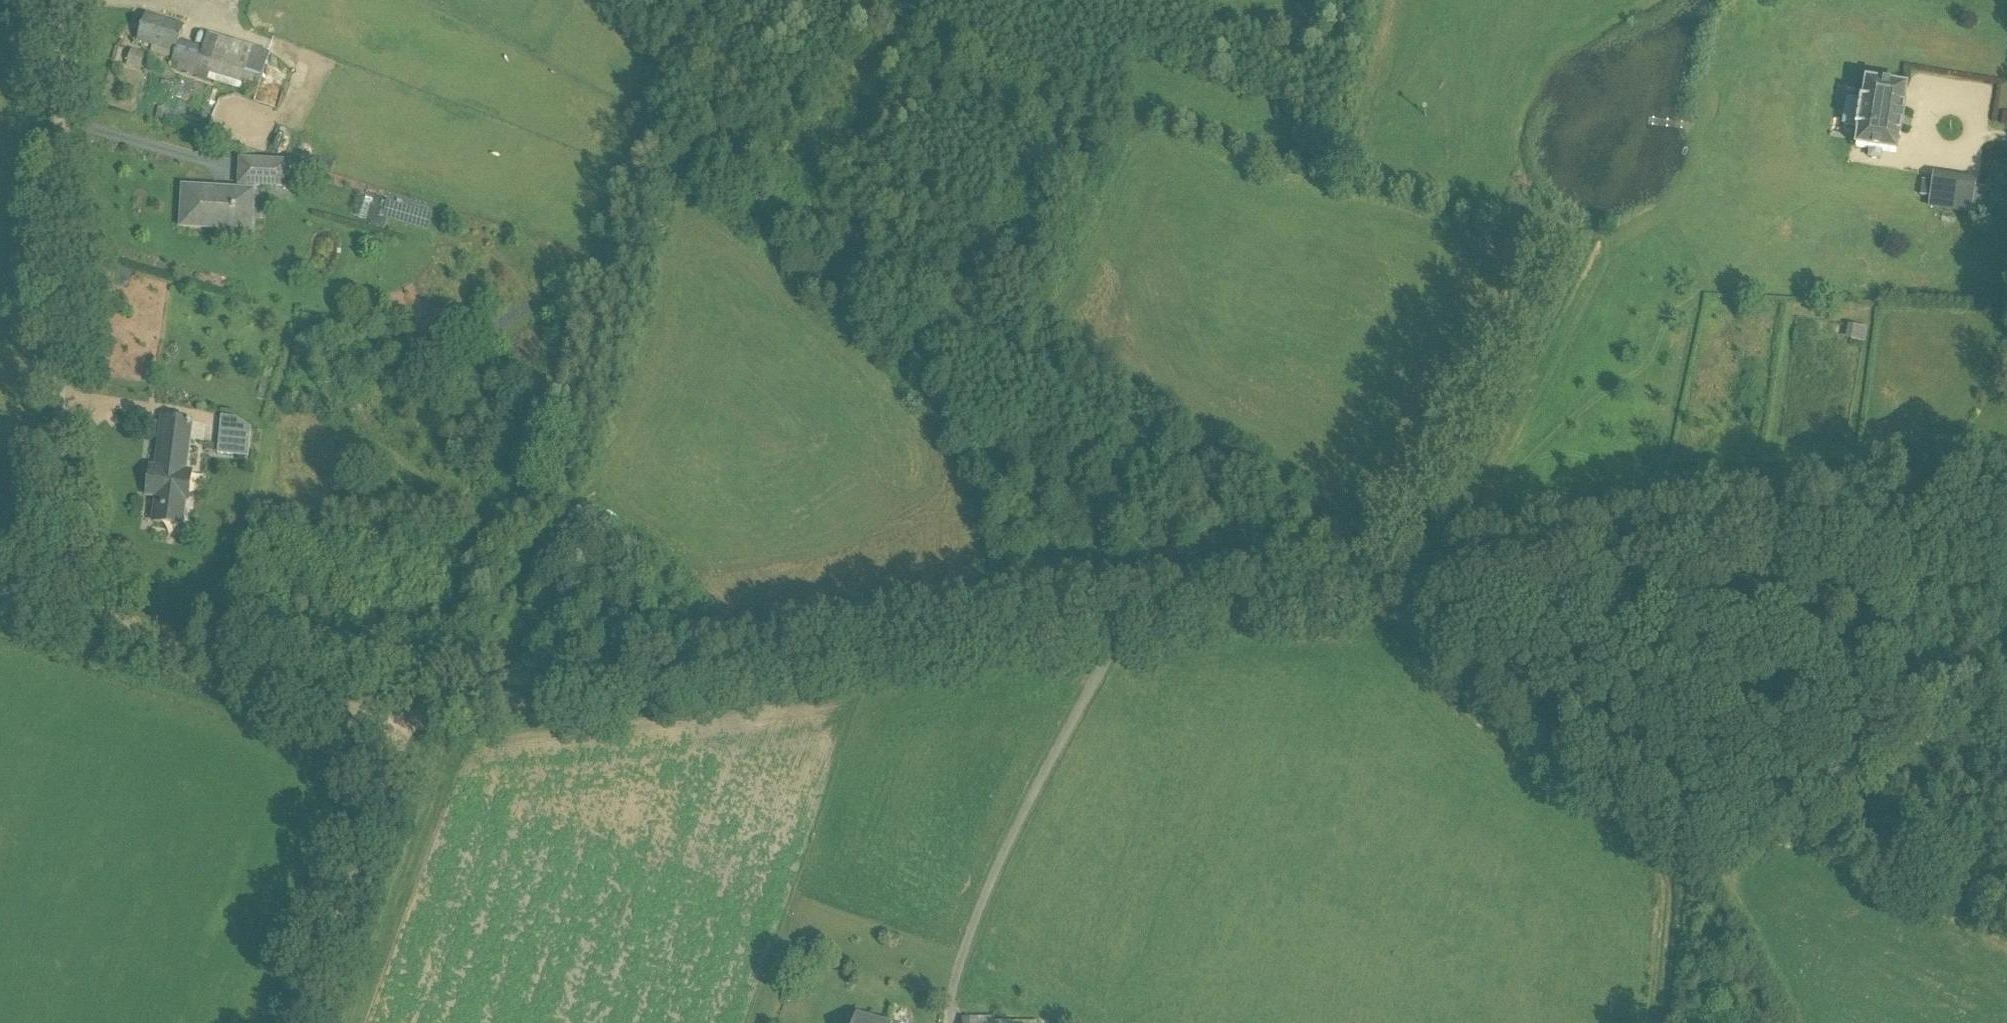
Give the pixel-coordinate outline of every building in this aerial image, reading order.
[(153,46),(174,53),(173,58),(173,59),(172,62),(258,89),(271,51),(208,32),(204,46),(181,40),(185,25),(146,12),(137,42),(153,46)] [(151,52),(173,59),(173,58),(174,53),(153,46),(151,52)] [(140,70),(145,53),(132,49),(127,66),(140,70)] [(275,78),(269,106),(285,110),(292,82),(275,78)] [(1906,88),(1866,82),(1863,100),(1859,100),(1855,129),(1859,130),(1856,148),(1870,150),(1869,158),(1880,159),(1882,152),(1896,154),(1899,136),(1900,136),(1905,107),(1903,107),(1906,88)] [(183,186),(181,226),(220,228),(220,232),(251,234),(254,190),(253,190),(253,185),(288,186),(289,162),(241,160),(239,189),(183,186)] [(1947,183),(1933,181),(1929,205),(1944,207),(1947,183)] [(183,525),(186,499),(189,500),(192,471),(186,471),(193,421),(163,417),(157,467),(151,466),(147,495),(157,496),(154,521),(183,525)] [(238,456),(249,457),(251,436),(241,435),(220,433),(219,444),(239,446),(238,456)] [(857,1013),(855,1022),(891,1022),(857,1013)]
